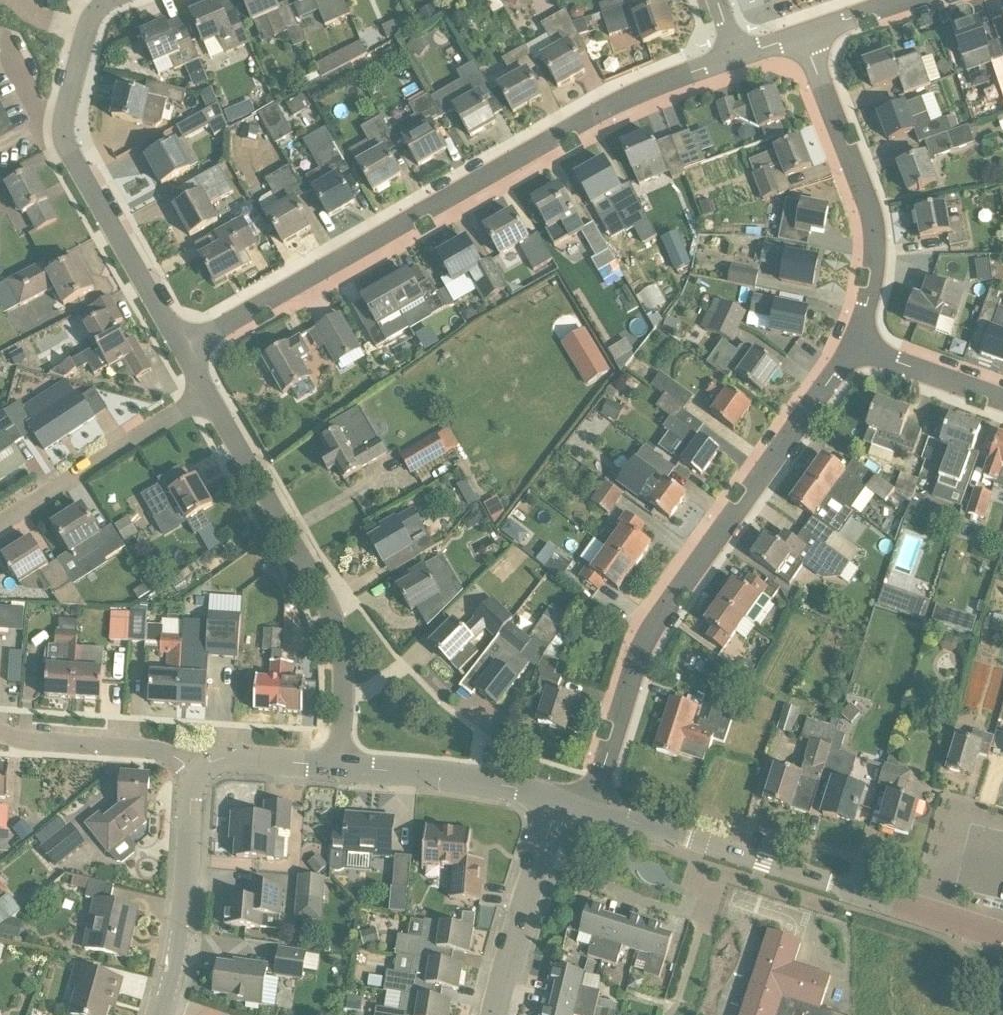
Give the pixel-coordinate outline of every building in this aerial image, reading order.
[(254,24),(267,18),(275,38),(298,28),(288,3),(277,7),(274,0),(244,0),(254,24)] [(350,16),(344,0),(299,0),(301,6),(314,0),(326,26),(350,16)] [(629,5),(627,0),(623,0),(612,4),(611,1),(599,5),(602,14),(629,5)] [(225,55),(250,44),(236,12),(225,17),(219,2),(191,14),(205,46),(218,40),(225,55)] [(610,37),(639,28),(645,45),(675,35),(666,6),(633,17),(629,5),(602,14),(610,37)] [(424,23),(438,16),(433,6),(420,13),(424,23)] [(585,73),(569,44),(580,37),(573,24),(566,11),(542,25),(556,51),(542,59),(559,88),(585,73)] [(389,40),(412,30),(407,17),(383,27),(389,40)] [(589,34),(584,20),(573,24),(580,37),(589,34)] [(954,33),(967,72),(991,64),(993,63),(980,24),(954,33)] [(174,72),(184,67),(199,61),(191,40),(177,46),(168,25),(142,36),(155,66),(169,60),(174,72)] [(300,30),(289,35),(294,48),(306,43),(300,30)] [(420,59),(429,46),(416,36),(407,49),(420,59)] [(351,63),(352,64),(368,56),(361,42),(315,66),(318,72),(322,79),(351,63)] [(513,79),(499,87),(514,114),(542,98),(527,72),(537,67),(526,47),(502,60),(513,79)] [(873,88),(900,79),(905,94),(931,85),(920,55),(896,63),(893,53),(865,63),(866,66),(862,67),(866,78),(869,77),(873,88)] [(998,84),(1002,82),(1002,59),(993,63),(991,64),(998,83),(998,84)] [(953,68),(945,61),(944,60),(937,68),(946,76),(953,68)] [(200,61),(185,68),(193,88),(209,81),(200,61)] [(359,78),(352,64),(351,63),(322,79),(305,88),(313,102),(359,78)] [(431,99),(441,118),(442,119),(456,111),(471,138),(496,124),(482,99),(492,93),(475,63),(457,73),(461,82),(431,99)] [(301,81),(305,88),(322,79),(318,72),(301,81)] [(113,118),(156,128),(162,123),(167,102),(183,106),(186,92),(147,83),(144,95),(120,89),(113,118)] [(212,89),(201,93),(208,108),(218,104),(212,89)] [(758,131),(762,129),(766,141),(784,134),(781,123),(786,121),(776,92),(736,106),(734,100),(718,106),(724,125),(738,121),(753,116),(758,131)] [(304,95),(287,105),(295,118),(312,107),(304,95)] [(441,118),(431,99),(429,95),(409,106),(416,118),(397,128),(419,167),(448,151),(432,124),(442,119),(441,118)] [(922,100),(908,105),(880,116),(890,141),(921,129),(926,142),(960,128),(955,116),(932,125),(922,100)] [(175,128),(182,140),(183,141),(209,127),(214,137),(229,129),(218,104),(175,128)] [(260,114),(274,138),(290,129),(276,105),(260,114)] [(231,125),(242,120),(237,107),(225,112),(231,125)] [(11,131),(0,110),(0,137),(11,131)] [(368,142),(351,152),(373,189),(374,193),(402,177),(400,174),(386,150),(397,144),(381,117),(361,129),(368,142)] [(243,126),(242,140),(258,141),(259,128),(243,126)] [(976,145),(969,127),(961,130),(960,128),(926,142),(930,154),(899,166),(910,193),(920,190),(921,191),(924,190),(924,188),(939,182),(931,163),(936,162),(935,159),(976,145)] [(689,132),(672,139),(685,171),(702,164),(689,132)] [(685,171),(672,139),(655,146),(650,134),(622,146),(639,184),(670,171),(674,180),(687,174),(685,171)] [(753,176),(763,201),(780,194),(775,183),(811,168),(800,140),(774,150),(780,166),(753,176)] [(163,186),(191,170),(176,143),(148,158),(163,186)] [(312,157),(326,181),(313,189),(330,218),(355,204),(340,177),(349,171),(334,144),(312,157)] [(640,231),(651,224),(630,185),(621,190),(605,162),(577,177),(598,216),(612,208),(619,221),(631,215),(640,231)] [(217,223),(209,207),(233,193),(219,167),(195,181),(202,194),(175,209),(191,237),(217,223)] [(273,194),(263,199),(262,205),(284,245),(311,229),(293,198),(304,191),(290,167),(266,181),(273,194)] [(7,187),(22,216),(29,213),(38,231),(57,221),(48,202),(33,173),(7,187)] [(582,235),(597,260),(592,262),(598,273),(616,263),(594,225),(584,230),(560,187),(534,202),(549,229),(546,231),(555,247),(569,239),(570,241),(582,235)] [(783,230),(812,236),(813,232),(824,234),(829,209),(787,201),(784,216),(764,213),(759,237),(780,242),(783,230)] [(247,203),(241,206),(245,215),(251,212),(247,203)] [(704,217),(715,214),(712,203),(700,207),(704,217)] [(948,235),(951,247),(970,244),(965,218),(949,221),(946,205),(916,211),(921,239),(948,235)] [(553,261),(540,237),(530,242),(513,213),(486,229),(502,258),(521,247),(534,272),(553,261)] [(243,220),(217,235),(223,246),(202,258),(216,284),(243,270),(236,257),(257,245),(243,220)] [(484,304),(508,290),(492,261),(482,266),(467,240),(439,256),(456,286),(469,278),(484,304)] [(54,257),(58,268),(88,257),(101,290),(110,286),(94,242),(54,257)] [(761,263),(783,268),(780,282),(813,289),(819,261),(786,254),(786,250),(764,246),(761,263)] [(79,261),(76,262),(51,275),(45,263),(8,282),(21,307),(53,290),(63,308),(95,291),(79,261)] [(978,275),(991,273),(989,261),(976,262),(978,275)] [(732,267),(729,285),(756,290),(760,272),(732,267)] [(386,286),(409,329),(432,316),(445,308),(430,281),(417,288),(408,273),(386,286)] [(907,321),(951,337),(966,295),(929,282),(923,299),(916,296),(907,321)] [(409,329),(386,286),(363,299),(374,319),(363,325),(376,348),(386,343),(409,329)] [(991,291),(972,344),(985,348),(983,356),(1002,363),(1002,310),(999,308),(1002,302),(998,301),(1000,294),(991,291)] [(808,311),(776,304),(777,301),(754,296),(750,315),(773,319),(770,332),(803,339),(808,311)] [(86,311),(92,321),(93,322),(82,328),(95,351),(99,348),(123,335),(117,324),(123,321),(116,307),(112,309),(106,299),(86,311)] [(746,312),(724,302),(717,317),(739,327),(746,312)] [(467,322),(478,316),(474,310),(468,309),(462,312),(467,322)] [(326,345),(337,363),(361,350),(341,315),(308,334),(319,350),(326,345)] [(659,315),(649,320),(654,331),(663,322),(659,315)] [(739,327),(717,317),(710,331),(732,341),(739,327)] [(680,322),(668,318),(664,330),(676,334),(680,322)] [(99,348),(95,351),(80,359),(85,368),(90,365),(96,376),(110,368),(111,369),(125,361),(136,380),(152,371),(134,339),(128,343),(123,335),(99,348)] [(300,361),(311,355),(301,338),(264,360),(284,394),(311,379),(300,361)] [(626,341),(609,351),(616,363),(633,352),(626,341)] [(780,369),(756,351),(749,361),(723,343),(708,364),(728,379),(733,372),(762,393),(780,369)] [(10,356),(16,366),(27,360),(21,350),(10,356)] [(588,385),(609,373),(597,352),(576,364),(588,385)] [(79,372),(73,363),(53,374),(53,375),(66,379),(79,372)] [(381,384),(392,378),(388,372),(382,371),(376,374),(381,384)] [(664,397),(684,411),(693,398),(661,374),(651,388),(664,397)] [(708,393),(721,402),(712,415),(735,431),(752,407),(729,391),(728,392),(715,383),(708,393)] [(613,401),(620,392),(612,386),(605,394),(613,401)] [(77,391),(33,420),(21,402),(6,412),(23,439),(33,432),(46,452),(96,419),(77,391)] [(664,429),(685,445),(676,457),(702,476),(720,452),(693,433),(692,434),(676,422),(684,411),(664,397),(657,408),(671,419),(664,429)] [(867,427),(872,429),(866,443),(896,454),(897,450),(914,456),(922,433),(906,427),(911,413),(877,400),(867,427)] [(601,415),(615,421),(618,414),(621,407),(608,401),(601,415)] [(13,446),(23,439),(6,412),(0,416),(0,482),(26,465),(13,446)] [(945,484),(967,491),(978,457),(972,455),(981,429),(951,418),(941,444),(958,450),(945,484)] [(353,457),(338,432),(322,442),(330,455),(322,459),(329,472),(337,467),(345,480),(348,478),(388,454),(380,441),(353,457)] [(414,473),(449,454),(440,436),(403,456),(413,474),(414,473)] [(1000,436),(985,480),(1002,486),(1002,437),(1000,436)] [(673,469),(645,448),(627,472),(656,494),(649,504),(670,520),(687,497),(664,480),(673,469)] [(890,500),(895,493),(876,478),(868,489),(824,457),(808,479),(832,496),(852,511),(867,491),(885,504),(890,500)] [(901,475),(895,493),(902,499),(910,505),(912,499),(919,481),(901,475)] [(210,523),(204,513),(214,507),(197,479),(167,496),(161,485),(141,496),(155,520),(176,508),(185,523),(192,534),(210,523)] [(840,520),(823,508),(832,496),(808,479),(792,502),(814,518),(804,532),(820,544),(827,548),(837,533),(832,530),(840,520)] [(622,495),(606,484),(601,480),(590,496),(594,499),(591,503),(609,516),(624,496),(622,495)] [(478,501),(472,491),(463,496),(469,506),(478,501)] [(985,521),(993,496),(976,491),(968,516),(985,521)] [(897,505),(902,499),(895,493),(890,500),(897,505)] [(496,527),(505,516),(496,499),(485,505),(496,527)] [(105,561),(126,548),(112,526),(100,534),(83,508),(54,526),(79,565),(99,552),(105,561)] [(384,564),(387,562),(393,572),(435,548),(414,510),(379,528),(383,534),(371,540),(384,564)] [(479,512),(471,518),(477,526),(485,521),(479,512)] [(911,522),(914,516),(908,513),(905,520),(911,522)] [(617,527),(621,531),(608,549),(635,568),(652,545),(639,537),(646,528),(626,514),(617,527)] [(114,527),(124,543),(135,536),(125,520),(114,527)] [(222,544),(212,526),(199,534),(210,553),(222,544)] [(804,567),(802,565),(809,556),(812,552),(786,533),(778,544),(767,536),(752,558),(791,585),(804,567)] [(88,608),(59,562),(50,567),(32,540),(4,558),(22,586),(40,574),(60,606),(88,608)] [(233,548),(228,541),(227,542),(221,546),(227,553),(233,548)] [(809,556),(841,579),(851,566),(827,548),(820,544),(814,553),(812,552),(809,556)] [(581,577),(600,591),(607,582),(619,591),(635,568),(608,549),(593,570),(589,566),(581,577)] [(575,563),(559,551),(547,567),(563,579),(575,563)] [(412,612),(419,608),(428,624),(462,590),(442,557),(408,577),(411,581),(398,589),(412,612)] [(744,587),(735,581),(720,602),(747,621),(755,626),(772,603),(781,590),(773,585),(769,590),(752,577),(744,587)] [(146,585),(134,592),(140,600),(151,593),(146,585)] [(932,603),(909,594),(902,615),(925,623),(932,603)] [(485,632),(496,643),(510,625),(514,620),(494,600),(473,619),(474,621),(464,631),(455,622),(432,645),(451,665),(451,664),(460,673),(478,653),(471,646),(485,632)] [(747,621),(720,602),(705,623),(714,629),(707,639),(725,652),(747,621)] [(9,631),(10,607),(0,607),(0,630),(9,631)] [(131,613),(129,642),(146,643),(148,611),(141,610),(131,610),(131,613)] [(129,642),(131,613),(112,612),(111,641),(129,642)] [(210,614),(207,656),(239,658),(242,617),(210,614)] [(978,619),(965,615),(960,630),(973,634),(978,619)] [(1001,634),(1002,628),(1002,617),(995,615),(990,631),(1001,634)] [(540,662),(549,649),(562,628),(544,617),(529,639),(510,625),(496,643),(461,688),(473,698),(478,691),(498,707),(530,666),(529,665),(535,658),(540,662)] [(68,667),(49,666),(48,666),(46,697),(74,699),(77,648),(79,619),(61,618),(60,630),(57,629),(56,646),(61,647),(60,660),(68,661),(68,667)] [(273,652),(281,652),(283,631),(265,630),(263,651),(273,652)] [(153,672),(151,704),(179,706),(183,637),(163,636),(161,653),(170,654),(169,667),(173,667),(173,674),(153,672)] [(183,637),(179,706),(206,708),(208,676),(187,675),(188,665),(201,666),(202,656),(203,656),(204,638),(183,637)] [(952,653),(957,650),(959,645),(956,641),(947,638),(942,640),(940,645),(943,650),(952,653)] [(104,669),(84,668),(85,662),(87,662),(88,649),(77,648),(74,699),(101,701),(104,669)] [(282,664),(282,652),(281,652),(273,652),(272,663),(270,663),(269,679),(258,678),(255,711),(279,713),(282,664)] [(550,691),(540,720),(539,723),(552,728),(551,730),(560,733),(561,730),(565,732),(569,718),(582,722),(588,703),(558,693),(563,679),(555,677),(560,664),(545,659),(536,673),(543,675),(539,687),(550,691)] [(749,678),(756,667),(747,661),(740,672),(749,678)] [(282,664),(279,713),(303,714),(306,682),(293,681),(294,664),(282,664)] [(677,758),(679,753),(705,761),(708,751),(710,752),(713,742),(725,746),(735,713),(714,706),(709,724),(701,722),(699,730),(693,728),(699,708),(674,700),(657,752),(677,758)] [(852,724),(862,714),(852,705),(842,715),(852,724)] [(787,709),(784,718),(779,732),(791,736),(796,722),(799,712),(787,709)] [(821,784),(837,734),(841,722),(832,719),(830,726),(809,719),(802,741),(811,744),(801,774),(777,766),(766,800),(811,814),(821,784)] [(979,756),(990,760),(996,739),(974,732),(972,741),(958,736),(948,770),(973,778),(979,756)] [(837,734),(821,784),(832,788),(823,814),(840,819),(841,816),(856,820),(865,792),(849,787),(857,760),(840,755),(846,737),(837,734)] [(897,768),(899,760),(890,757),(888,763),(888,765),(897,768)] [(8,799),(11,767),(0,767),(0,798),(8,799)] [(919,802),(906,798),(913,775),(885,767),(879,788),(889,791),(878,827),(909,836),(919,802)] [(150,776),(123,774),(120,807),(122,807),(105,821),(101,815),(88,826),(118,862),(123,863),(134,854),(135,848),(127,838),(147,823),(150,776)] [(234,815),(232,840),(238,841),(237,858),(283,860),(284,841),(277,840),(277,831),(289,832),(291,805),(267,804),(266,817),(234,815)] [(347,814),(346,831),(334,830),(331,871),(340,872),(344,870),(346,866),(347,854),(392,858),(395,818),(347,814)] [(23,841),(34,832),(25,821),(14,830),(23,841)] [(42,849),(57,867),(84,844),(70,827),(66,830),(59,821),(38,838),(45,847),(42,849)] [(471,831),(426,827),(423,865),(453,868),(451,899),(481,902),(484,861),(469,860),(471,831)] [(9,851),(10,831),(0,830),(0,850),(9,851)] [(318,875),(329,865),(320,854),(309,864),(318,875)] [(396,856),(393,888),(409,889),(412,858),(396,856)] [(73,885),(89,889),(91,880),(75,877),(73,885)] [(299,878),(297,902),(323,903),(325,879),(299,878)] [(86,948),(123,957),(128,937),(125,937),(127,929),(135,931),(140,909),(111,902),(115,886),(91,880),(89,889),(87,899),(96,901),(86,948)] [(8,891),(0,881),(0,897),(8,891)] [(226,926),(280,930),(284,887),(248,884),(246,899),(228,897),(226,926)] [(12,920),(22,912),(8,895),(0,902),(0,930),(12,920)] [(588,957),(603,962),(616,919),(604,915),(606,908),(590,902),(580,933),(594,938),(588,957)] [(476,915),(464,913),(463,926),(475,927),(476,915)] [(616,919),(603,962),(617,966),(623,947),(637,951),(647,920),(631,915),(628,923),(616,919)] [(12,920),(0,930),(0,935),(19,939),(24,923),(12,920)] [(663,925),(647,920),(637,951),(651,956),(645,975),(660,980),(673,937),(660,933),(663,925)] [(397,955),(416,958),(416,957),(447,962),(449,951),(471,955),(476,929),(427,921),(426,924),(413,922),(410,937),(400,936),(397,955)] [(364,947),(380,943),(376,929),(360,934),(364,947)] [(769,931),(742,1014),(843,1014),(822,1008),(832,976),(805,967),(801,977),(792,974),(802,942),(769,931)] [(277,976),(303,980),(307,954),(281,950),(277,976)] [(405,993),(436,999),(438,987),(460,991),(465,965),(447,962),(416,957),(416,958),(413,976),(389,972),(386,991),(405,995),(405,993)] [(589,961),(585,972),(593,975),(596,963),(589,961)] [(230,1001),(262,1005),(268,967),(236,962),(235,965),(220,962),(219,972),(217,972),(216,972),(215,973),(214,974),(214,976),(213,977),(213,979),(213,980),(213,981),(214,982),(215,984),(217,985),(215,994),(231,996),(230,1001)] [(554,997),(597,1007),(601,992),(581,988),(585,973),(553,966),(549,983),(557,985),(554,997)] [(73,1014),(107,1014),(113,995),(119,997),(123,980),(86,970),(73,1014)] [(384,979),(370,976),(368,987),(382,990),(384,979)] [(645,980),(633,976),(629,988),(641,992),(645,980)] [(454,1002),(436,999),(405,993),(405,995),(402,1012),(378,1008),(377,1014),(451,1014),(454,1002)] [(597,1007),(554,997),(551,1010),(543,1008),(542,1014),(596,1014),(597,1007)] [(361,1013),(363,1000),(348,998),(346,1011),(361,1013)] [(618,1003),(600,999),(598,1007),(616,1012),(618,1003)]
